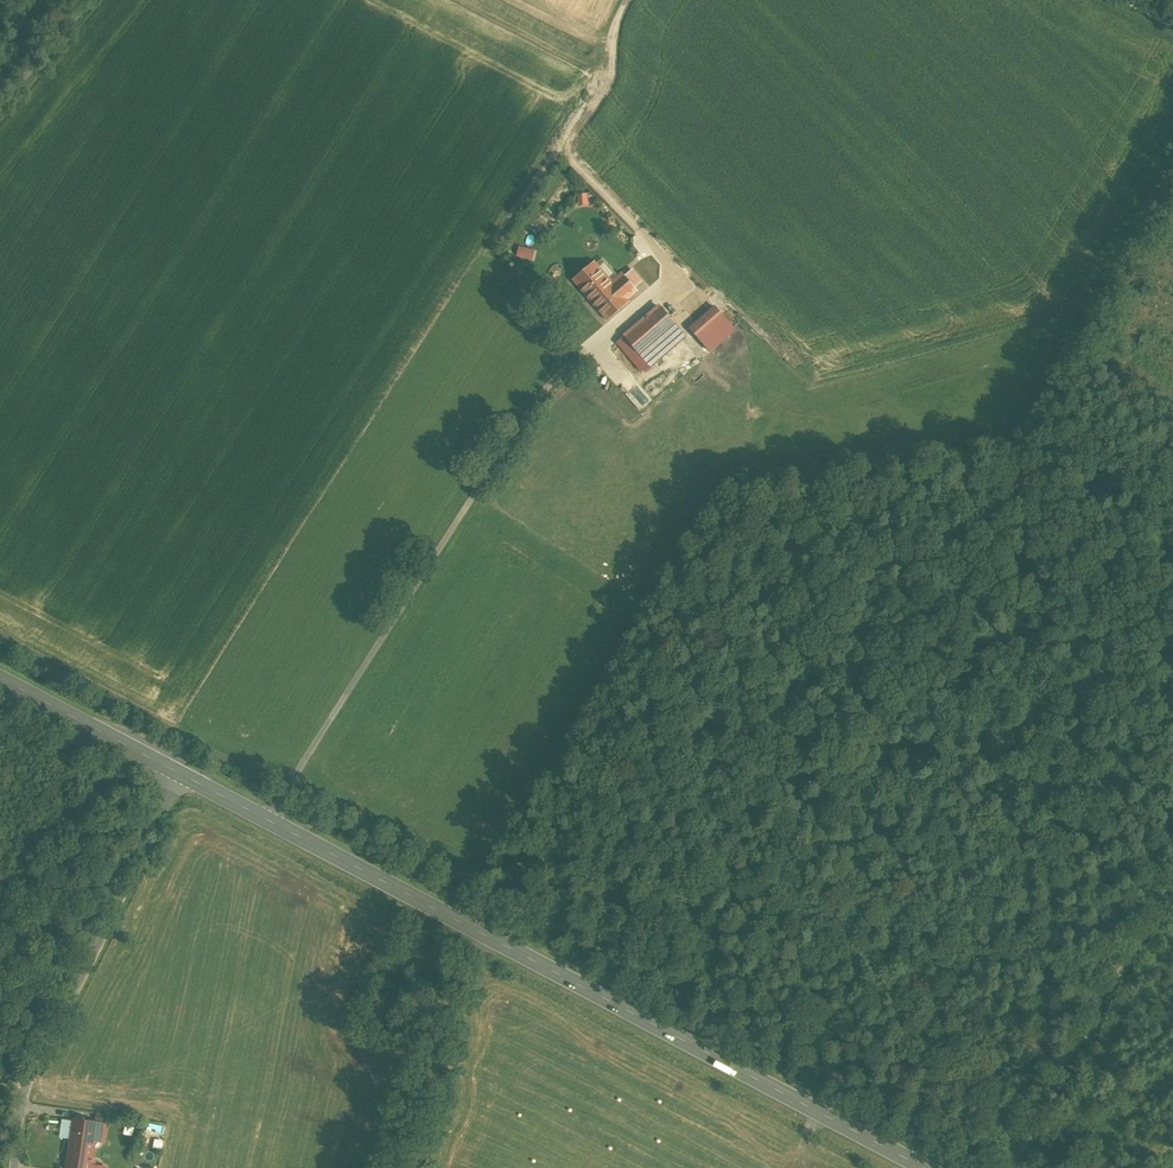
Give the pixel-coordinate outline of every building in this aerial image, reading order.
[(520,257),(535,261),(538,250),(523,246),(520,257)] [(593,300),(611,284),(594,264),(576,280),(593,300)] [(611,284),(593,300),(608,317),(626,302),(624,299),(634,290),(622,275),(611,284)] [(715,304),(692,324),(701,336),(725,315),(715,304)] [(660,306),(625,336),(649,363),(684,333),(660,306)] [(67,1167),(94,1167),(95,1161),(91,1161),(94,1139),(104,1141),(106,1124),(75,1120),(67,1167)]
